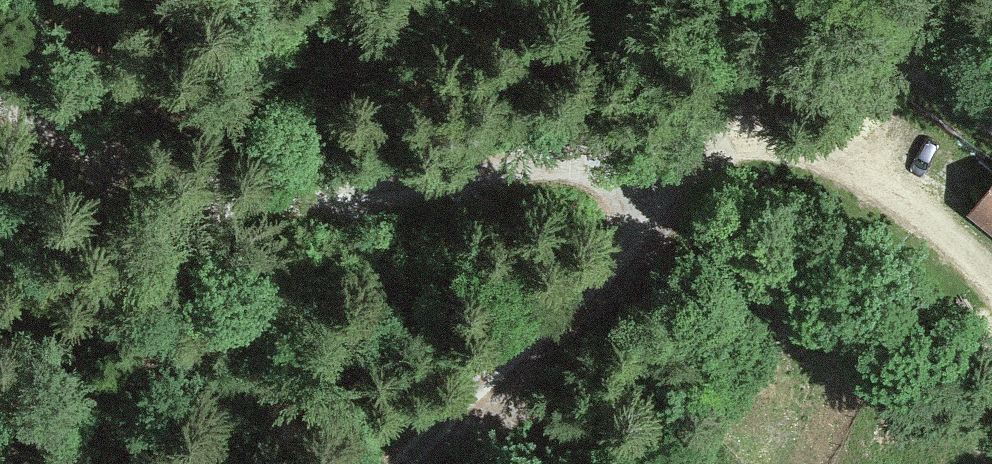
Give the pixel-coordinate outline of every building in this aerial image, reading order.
[(969,212),(991,231),(991,184),(969,212)]
